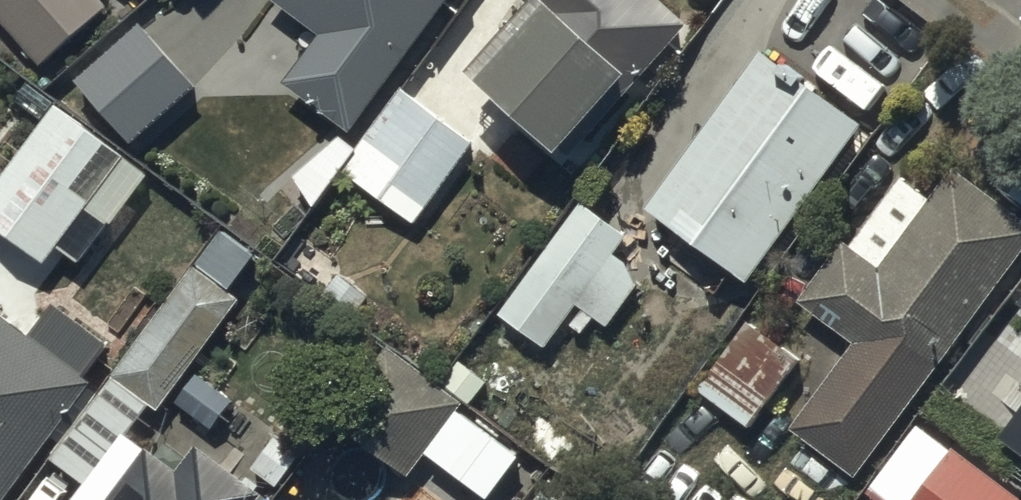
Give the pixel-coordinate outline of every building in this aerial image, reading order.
[(38,62),(105,4),(102,0),(0,0),(0,18),(38,62)] [(438,0),(278,0),(317,28),(280,79),(347,127),(438,0)] [(465,61),(569,154),(689,21),(666,0),(512,0),(461,57),(465,61)] [(135,16),(71,72),(132,142),(196,86),(135,16)] [(759,51),(642,214),(751,293),(868,130),(759,51)] [(366,152),(349,172),(419,226),(480,146),(411,93),(366,152)] [(0,166),(0,230),(41,260),(53,243),(78,261),(111,216),(88,200),(122,153),(49,99),(0,166)] [(366,152),(353,143),(337,131),(290,174),(316,209),(349,172),(366,152)] [(925,190),(900,172),(849,242),(839,235),(793,296),(851,340),(787,423),(854,475),(1020,246),(1020,211),(949,158),(925,190)] [(584,205),(498,321),(555,363),(586,321),(613,341),(651,289),(623,267),(638,246),(584,205)] [(223,212),(107,371),(157,408),(273,249),(223,212)] [(73,395),(83,402),(98,383),(0,310),(0,492),(73,395)] [(741,321),(695,383),(750,424),(796,362),(741,321)] [(320,407),(404,472),(462,396),(378,332),(320,407)] [(197,369),(173,399),(210,429),(234,399),(197,369)] [(995,428),(1020,448),(1020,394),(995,428)] [(261,485),(194,437),(175,464),(143,441),(101,499),(250,499),(261,485)] [(901,499),(1015,499),(1019,495),(948,442),(901,499)]
